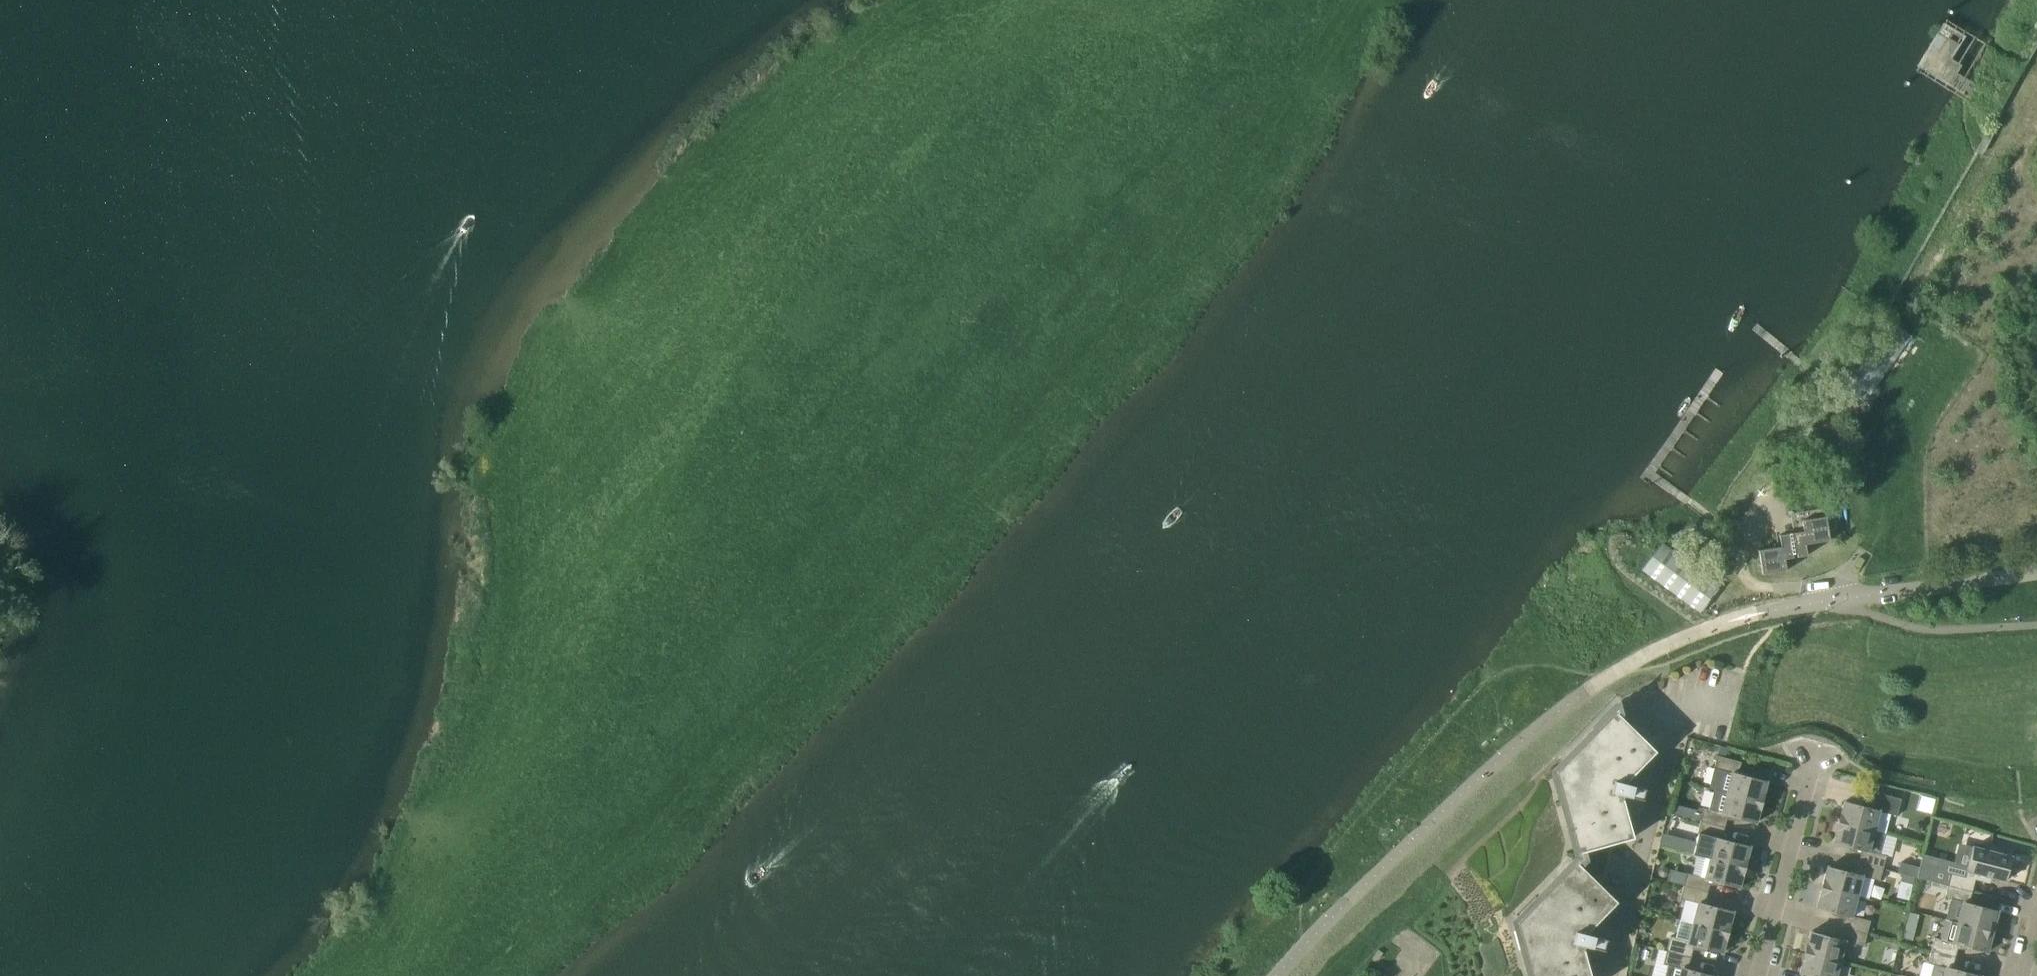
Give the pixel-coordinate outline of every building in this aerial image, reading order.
[(1911,335),(1887,318),(1841,384),(1865,401),(1911,335)] [(1791,514),(1800,512),(1803,530),(1779,534),(1781,546),(1758,549),(1762,574),(1786,570),(1785,563),(1790,563),(1789,558),(1807,555),(1805,543),(1830,539),(1828,529),(1836,528),(1833,506),(1791,512),(1791,514)] [(1700,612),(1702,610),(1720,585),(1661,543),(1642,570),(1700,612)] [(1558,766),(1555,776),(1569,826),(1574,825),(1581,851),(1633,837),(1623,799),(1624,794),(1643,799),(1646,788),(1627,783),(1628,779),(1656,751),(1614,709),(1558,766)] [(1720,770),(1715,790),(1762,802),(1767,781),(1739,774),(1742,762),(1717,755),(1714,768),(1720,770)] [(1704,808),(1701,820),(1725,827),(1728,815),(1756,823),(1762,802),(1715,790),(1710,810),(1704,808)] [(1891,814),(1897,816),(1901,799),(1877,792),(1873,808),(1845,801),(1839,822),(1874,831),(1885,834),(1891,814)] [(1667,831),(1695,839),(1703,810),(1675,802),(1667,831)] [(1722,839),(1725,827),(1701,820),(1697,833),(1699,834),(1694,854),(1710,858),(1745,867),(1750,846),(1722,839)] [(1885,834),(1874,831),(1839,822),(1834,843),(1862,850),(1859,862),(1884,868),(1887,855),(1880,854),(1885,834)] [(1690,849),(1691,837),(1662,833),(1660,846),(1690,849)] [(1948,885),(1972,891),(1975,879),(1986,882),(1988,876),(2006,881),(2012,856),(2005,854),(2006,848),(1986,843),(1984,849),(1973,846),(1966,877),(1951,873),(1948,885)] [(1739,888),(1745,867),(1710,858),(1705,878),(1687,873),(1684,886),(1708,892),(1711,880),(1739,888)] [(1828,866),(1822,887),(1857,896),(1862,876),(1880,881),(1884,868),(1859,862),(1856,873),(1828,866)] [(1584,949),(1585,945),(1604,950),(1607,938),(1588,933),(1589,929),(1617,901),(1578,863),(1559,882),(1556,879),(1519,916),(1517,927),(1530,975),(1591,975),(1584,949)] [(1667,879),(1683,882),(1685,870),(1670,866),(1667,879)] [(1900,880),(1912,883),(1914,878),(1902,874),(1900,880)] [(1969,903),(1972,891),(1948,885),(1945,898),(1963,902),(1958,922),(1993,931),(1998,910),(1969,903)] [(1705,904),(1708,892),(1684,886),(1680,898),(1698,903),(1693,923),(1728,932),(1733,911),(1705,904)] [(1852,916),(1857,896),(1822,887),(1817,908),(1845,915),(1842,927),(1854,930),(1867,933),(1870,921),(1852,916)] [(1908,912),(1905,924),(1916,927),(1919,915),(1908,912)] [(1958,922),(1958,923),(1944,919),(1940,938),(1935,937),(1931,950),(1955,956),(1958,944),(1987,952),(1993,931),(1958,922)] [(1723,953),(1728,932),(1693,923),(1688,943),(1670,938),(1667,950),(1691,957),(1694,945),(1723,953)] [(1867,933),(1854,930),(1842,927),(1839,938),(1811,931),(1805,952),(1840,961),(1845,941),(1864,946),(1867,933)] [(1691,957),(1667,950),(1664,963),(1681,968),(1679,975),(1716,975),(1688,969),(1691,957)] [(1955,956),(1931,950),(1928,963),(1935,965),(1932,975),(1981,975),(1952,968),(1955,956)] [(1840,961),(1805,952),(1800,973),(1812,975),(1836,975),(1840,961)]
